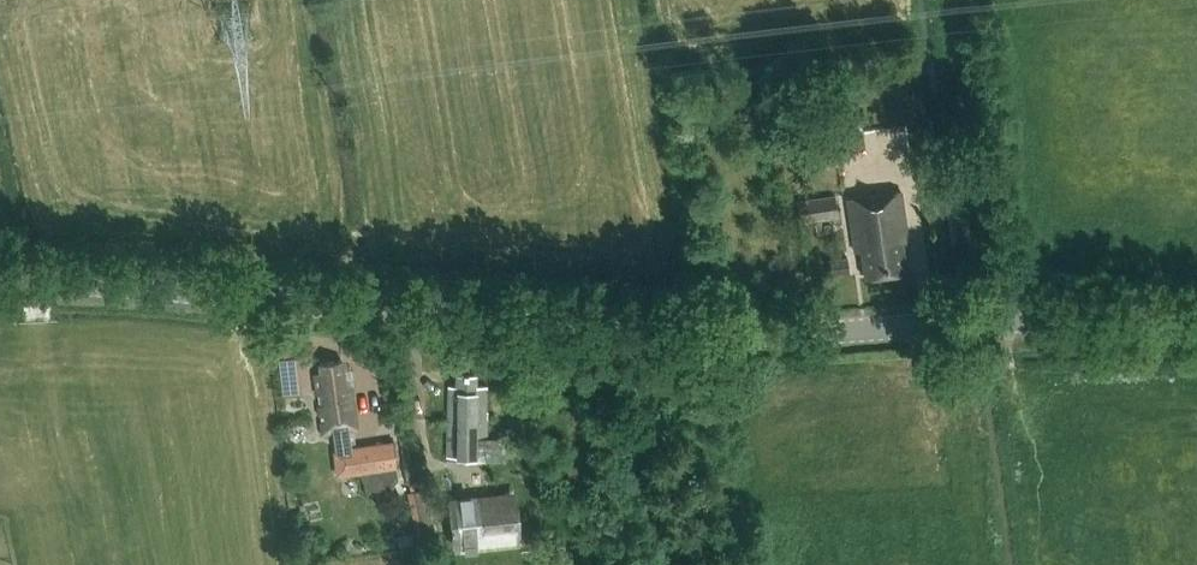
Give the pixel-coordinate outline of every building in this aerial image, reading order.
[(834,120),(796,125),(802,169),(840,164),(834,120)] [(903,244),(908,243),(901,192),(847,199),(854,250),(861,249),(865,276),(906,271),(903,244)] [(835,194),(796,200),(800,223),(838,217),(835,194)] [(827,257),(830,276),(849,274),(847,255),(827,257)] [(300,388),(297,356),(285,357),(288,390),(300,388)] [(337,476),(358,473),(360,473),(367,487),(389,488),(396,481),(397,475),(396,465),(399,465),(396,441),(355,447),(351,447),(348,428),(358,427),(352,385),(355,385),(353,373),(344,374),(342,360),(320,363),(321,373),(315,374),(323,432),(333,430),(335,449),(333,449),(337,476)] [(485,455),(486,388),(486,386),(474,386),(475,375),(455,375),(455,385),(448,385),(447,455),(485,455)] [(591,461),(574,463),(576,480),(594,478),(591,461)] [(475,493),(448,496),(454,552),(521,545),(519,524),(529,523),(527,505),(518,506),(516,489),(490,492),(489,486),(474,487),(475,493)]
